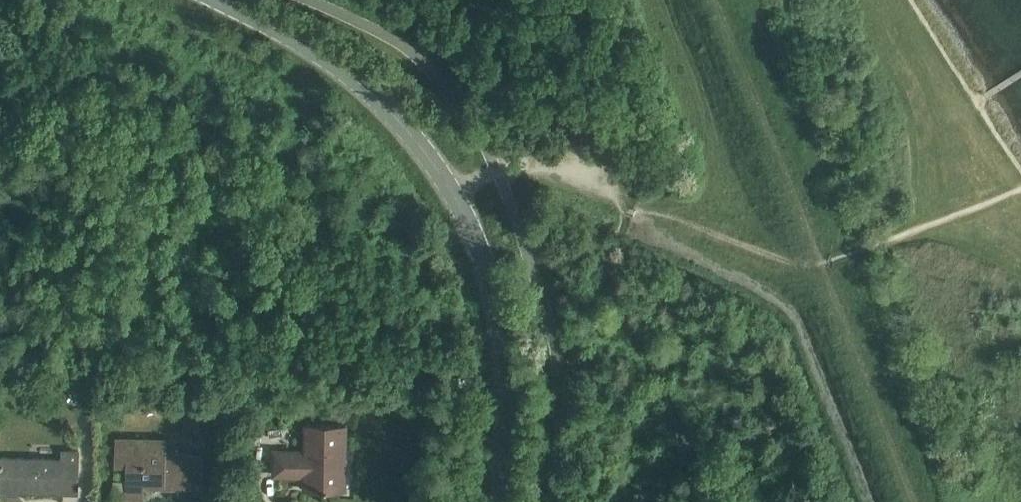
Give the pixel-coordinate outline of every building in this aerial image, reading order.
[(345,487),(346,422),(305,422),(305,449),(273,448),(273,473),(304,474),(304,486),(345,487)] [(201,486),(202,454),(166,453),(166,439),(117,437),(116,463),(128,464),(126,500),(143,500),(143,485),(201,486)] [(77,481),(78,450),(63,450),(63,459),(2,457),(1,493),(17,493),(18,490),(63,491),(63,481),(77,481)]
